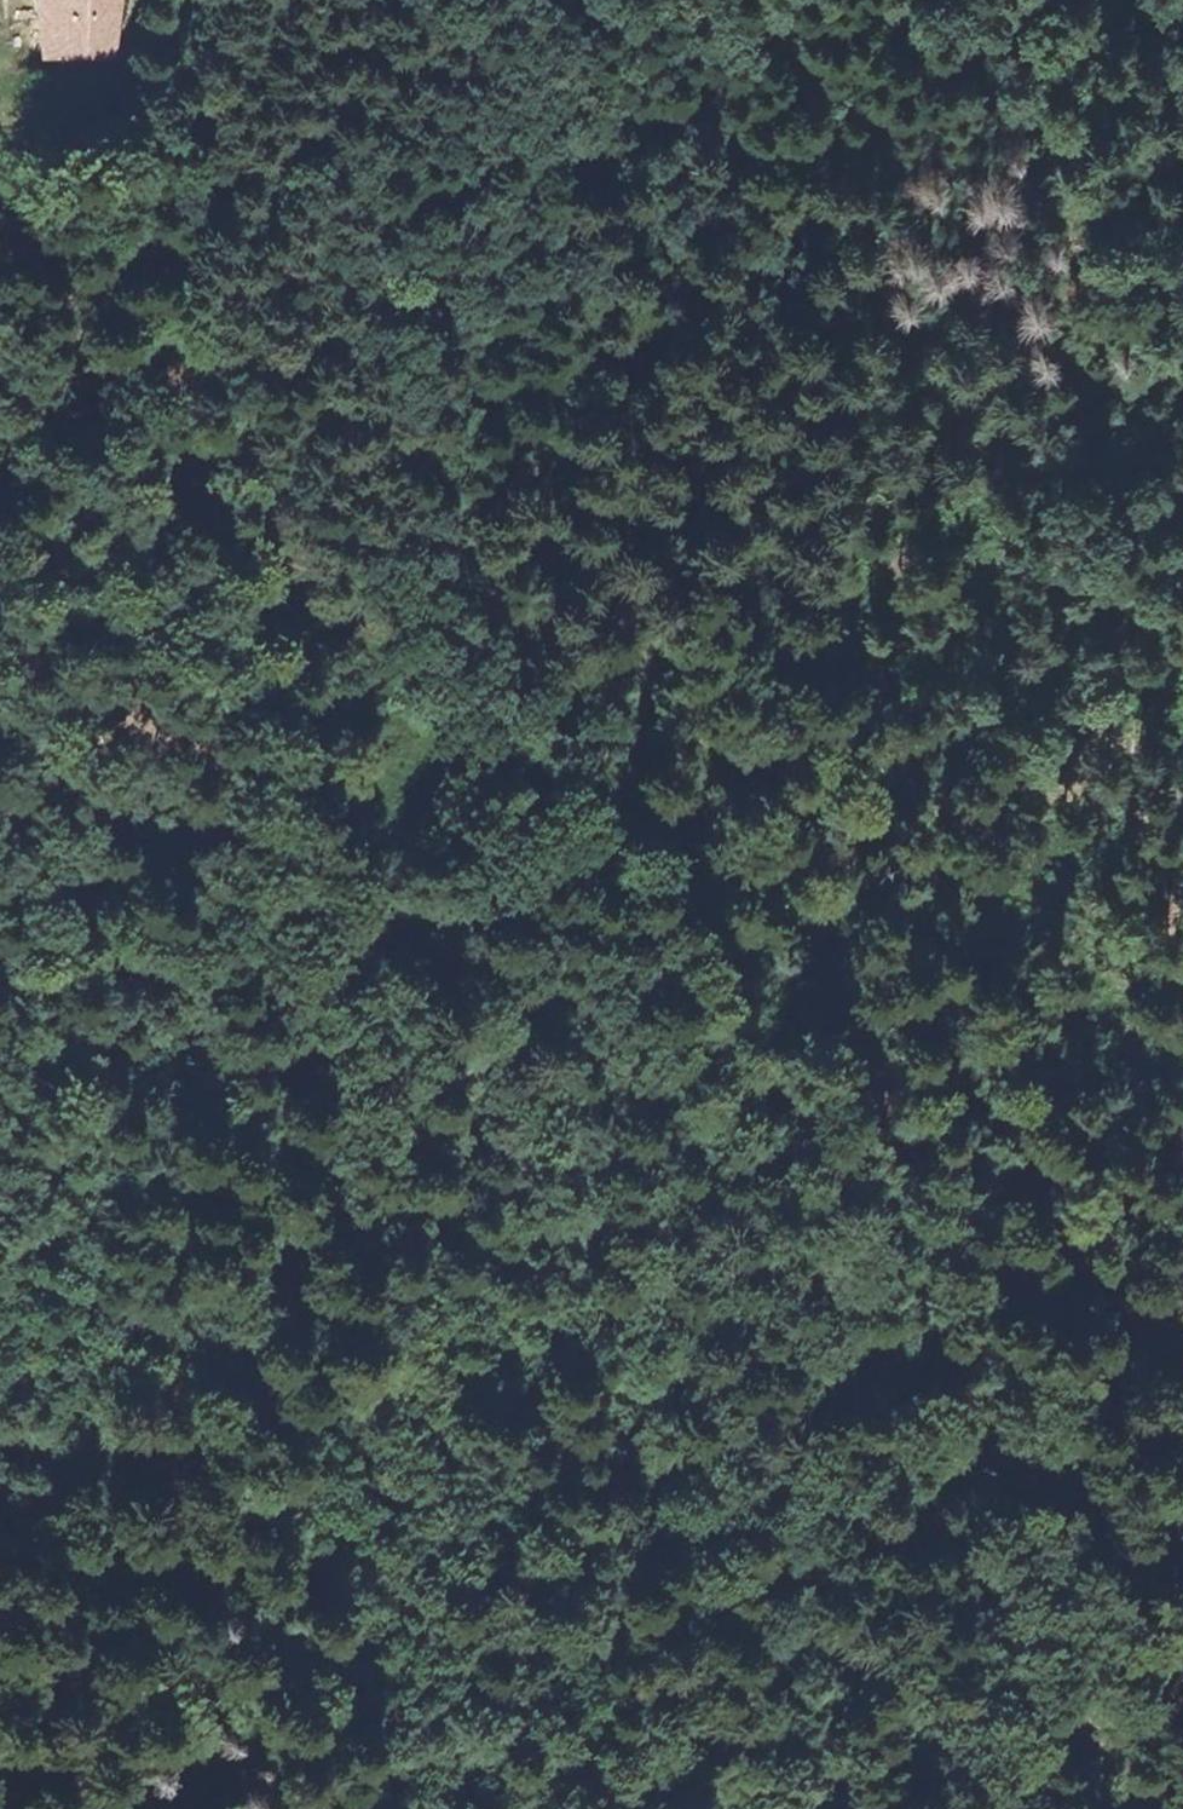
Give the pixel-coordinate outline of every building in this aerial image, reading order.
[(108,0),(32,0),(38,55),(111,55),(108,0)]
